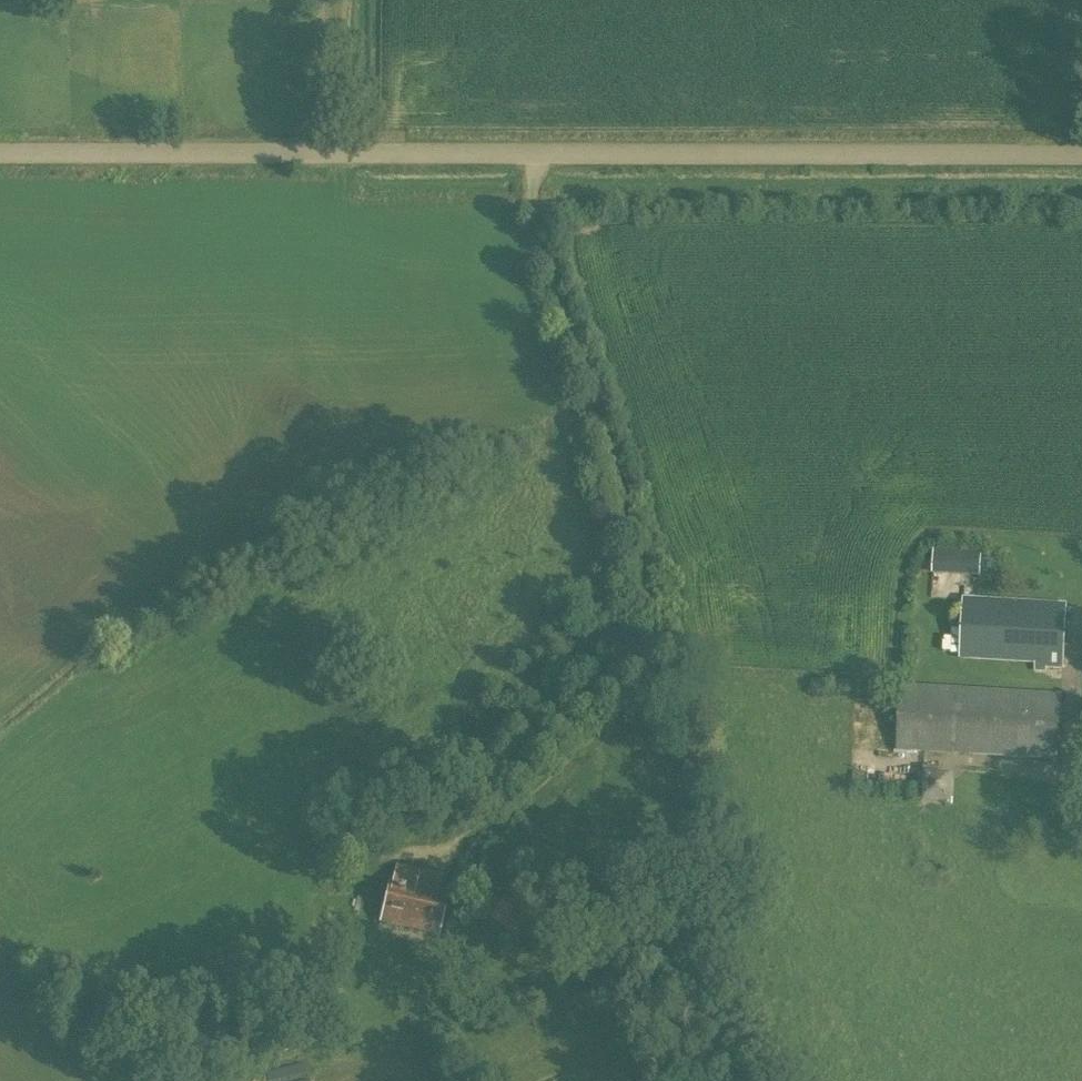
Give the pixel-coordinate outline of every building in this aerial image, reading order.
[(932,572),(979,575),(980,552),(933,549),(932,572)] [(1025,670),(1046,671),(1046,666),(1063,667),(1066,604),(963,598),(959,656),(1025,661),(1025,670)] [(900,684),(897,749),(1058,758),(1061,693),(900,684)] [(393,880),(390,880),(381,920),(438,933),(447,889),(428,885),(428,886),(415,883),(418,870),(397,866),(393,880)] [(482,911),(506,927),(516,912),(493,896),(482,911)] [(609,937),(601,946),(614,958),(622,949),(609,937)]
